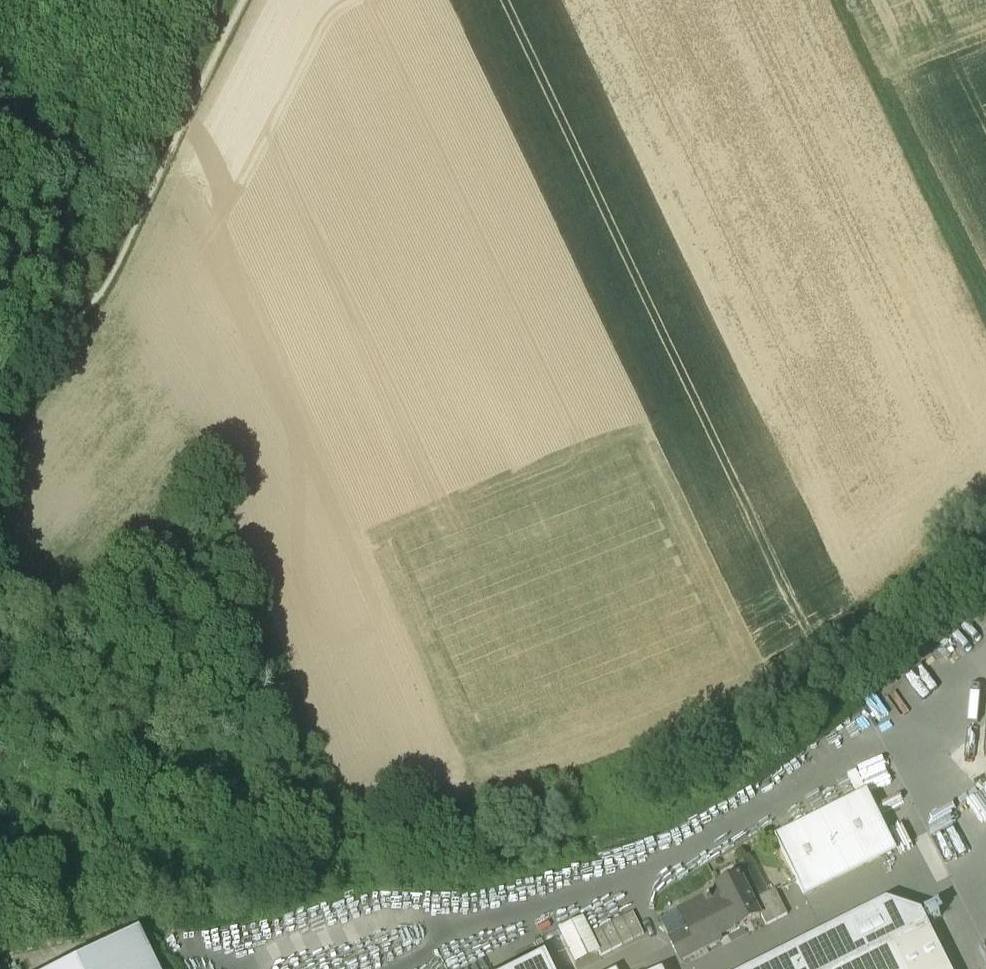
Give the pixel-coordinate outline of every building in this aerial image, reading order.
[(937,736),(977,780),(985,771),(985,691),(937,736)] [(959,801),(973,822),(985,814),(985,787),(984,784),(959,801)] [(892,847),(865,792),(775,837),(802,892),(892,847)] [(687,928),(669,938),(679,959),(720,939),(718,936),(759,915),(751,899),(739,874),(715,886),(717,888),(703,895),(704,897),(678,910),(687,928)] [(772,889),(751,899),(759,915),(764,924),(785,913),(772,889)] [(749,968),(951,968),(922,912),(887,900),(749,968)] [(632,911),(590,932),(601,953),(643,932),(632,911)] [(581,918),(559,929),(575,961),(597,949),(581,918)] [(135,934),(65,968),(153,968),(135,934)] [(541,955),(513,968),(548,968),(541,955)]
